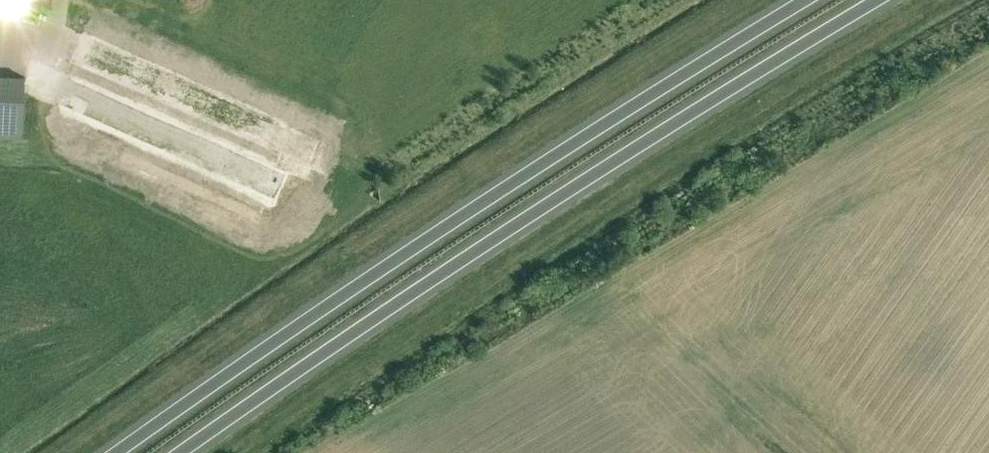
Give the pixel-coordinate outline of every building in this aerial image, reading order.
[(41,0),(6,0),(39,8),(41,0)] [(24,77),(0,75),(0,136),(21,137),(24,77)]
